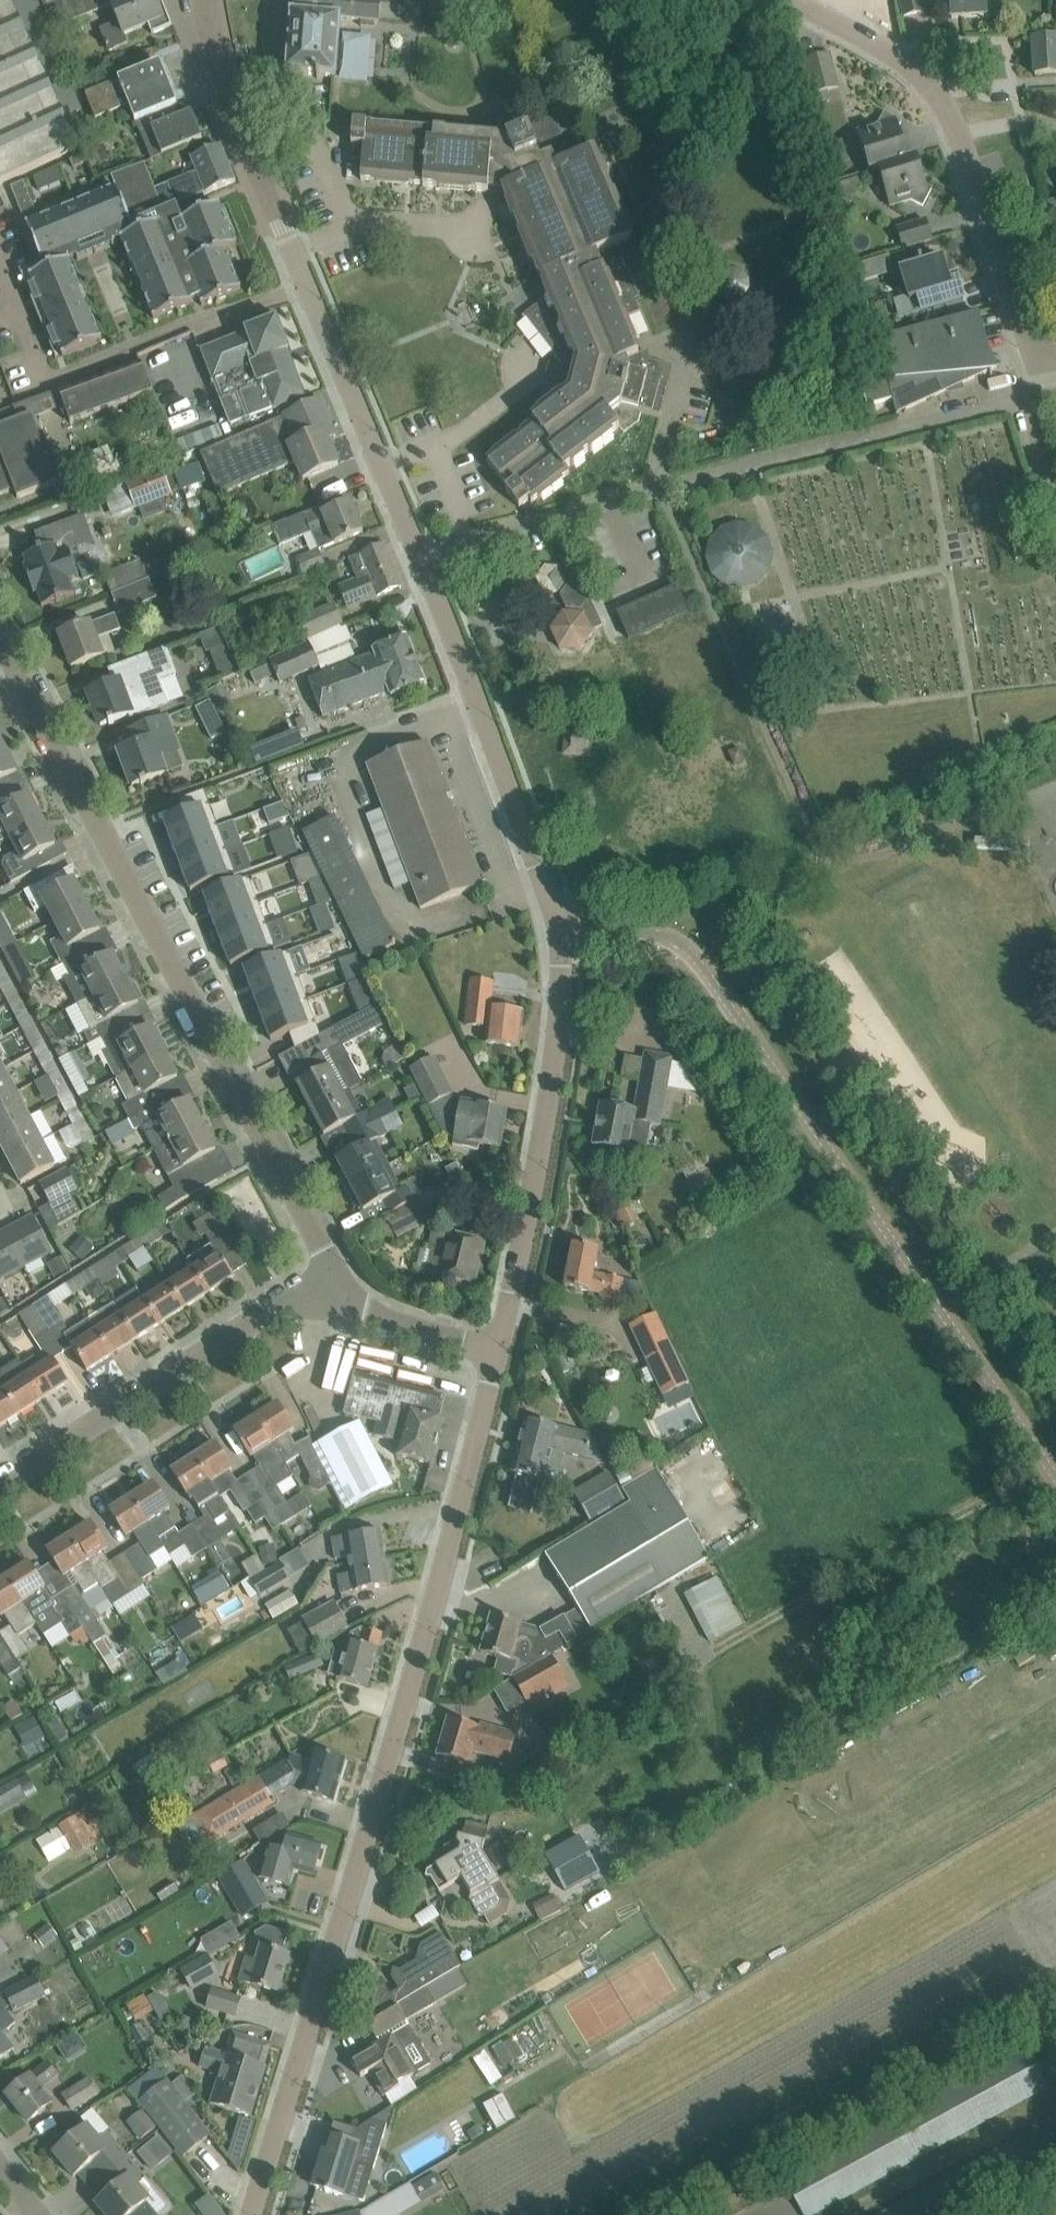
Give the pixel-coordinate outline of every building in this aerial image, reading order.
[(80,149),(65,118),(84,110),(32,0),(0,0),(0,185),(80,149)] [(49,17),(62,11),(67,23),(111,5),(118,23),(100,30),(109,51),(127,44),(123,33),(148,23),(152,34),(172,26),(162,0),(41,0),(49,17)] [(318,76),(317,79),(321,79),(321,76),(336,78),(337,73),(342,73),(341,78),(352,79),(359,80),(359,79),(363,79),(366,49),(367,40),(345,38),(344,43),(339,43),(341,19),(361,21),(361,27),(375,28),(375,22),(379,23),(380,1),(368,0),(295,0),(294,14),(291,14),(287,74),(308,75),(318,76)] [(924,13),(921,0),(901,0),(904,17),(924,13)] [(950,5),(951,19),(987,16),(986,0),(937,0),(937,6),(950,5)] [(1033,41),(1035,75),(1055,74),(1055,40),(1033,41)] [(805,61),(814,94),(838,88),(829,54),(805,61)] [(140,72),(85,95),(95,120),(128,107),(135,123),(136,122),(174,106),(176,106),(177,105),(160,64),(148,69),(140,72)] [(174,106),(136,122),(141,136),(151,160),(161,156),(182,147),(202,139),(191,112),(180,117),(176,106),(174,106)] [(902,123),(885,114),(879,125),(858,132),(864,152),(870,171),(878,169),(890,164),(908,158),(899,128),(902,123)] [(539,413),(532,419),(534,422),(522,432),(523,433),(517,437),(516,436),(493,453),(495,455),(487,461),(508,488),(506,490),(520,507),(530,500),(532,502),(539,497),(540,498),(563,481),(562,479),(570,473),(566,469),(572,464),(573,466),(585,456),(584,455),(590,450),(591,452),(614,434),(613,433),(620,427),(609,413),(622,403),(660,413),(668,384),(660,382),(664,366),(650,362),(643,365),(635,345),(637,345),(626,318),(640,312),(635,300),(640,298),(628,269),(626,270),(622,260),(603,268),(597,253),(632,238),(625,223),(622,224),(610,195),(613,194),(606,178),(603,180),(598,166),(601,165),(594,149),(556,165),(552,155),(569,148),(555,116),(505,137),(446,132),(446,131),(354,123),(352,145),(353,145),(352,159),(363,160),(361,180),(378,181),(378,178),(409,181),(409,184),(424,185),(423,187),(440,188),(441,185),(472,187),(472,191),(488,192),(489,187),(502,189),(509,204),(512,202),(517,216),(514,217),(521,233),(524,231),(536,260),(533,262),(540,277),(541,276),(545,285),(543,285),(549,300),(528,315),(573,373),(569,390),(562,396),(561,394),(538,412),(539,413)] [(192,158),(198,172),(167,184),(169,188),(157,193),(159,197),(164,212),(175,207),(175,208),(177,207),(177,205),(235,182),(221,146),(192,158)] [(908,158),(890,164),(878,169),(882,182),(891,207),(912,200),(923,206),(932,189),(926,187),(917,155),(908,158)] [(82,156),(71,162),(74,168),(85,163),(82,156)] [(115,189),(40,219),(24,182),(11,187),(17,203),(20,209),(23,215),(25,222),(27,225),(26,225),(39,257),(41,261),(42,263),(43,262),(43,261),(130,225),(130,226),(132,225),(134,224),(145,220),(144,217),(151,214),(152,217),(164,212),(159,197),(157,193),(144,163),(111,175),(116,188),(115,188),(115,189)] [(59,168),(33,178),(39,191),(65,181),(59,168)] [(160,222),(121,239),(121,240),(122,240),(127,254),(131,261),(132,264),(131,265),(132,266),(138,264),(140,268),(143,275),(139,277),(140,279),(144,277),(145,280),(149,289),(142,291),(143,293),(144,293),(148,304),(151,310),(154,317),(153,317),(154,319),(163,316),(193,303),(192,301),(199,298),(202,304),(201,305),(202,307),(241,290),(241,288),(240,289),(234,275),(231,266),(230,265),(231,264),(230,262),(223,265),(219,254),(237,246),(236,244),(229,247),(225,235),(231,233),(230,231),(226,221),(220,208),(220,207),(219,205),(213,207),(183,220),(180,221),(181,224),(163,231),(160,225),(161,224),(160,222)] [(927,221),(906,227),(897,230),(903,249),(933,239),(927,221)] [(920,264),(900,270),(910,301),(918,299),(922,313),(964,300),(959,284),(951,287),(942,258),(923,263),(921,258),(919,259),(920,264)] [(52,329),(55,336),(63,355),(62,355),(63,357),(102,341),(102,339),(101,339),(95,325),(92,317),(91,315),(92,315),(91,314),(91,313),(84,315),(80,304),(84,302),(83,300),(79,302),(74,290),(80,288),(80,286),(79,286),(69,262),(70,262),(69,260),(30,276),(30,278),(31,278),(41,303),(34,306),(39,319),(45,332),(52,329)] [(872,260),(857,265),(861,278),(876,274),(872,260)] [(896,318),(898,328),(934,321),(932,311),(896,318)] [(986,351),(977,314),(978,314),(978,312),(878,339),(897,415),(899,414),(899,413),(990,371),(991,378),(993,378),(992,371),(999,367),(991,349),(986,351)] [(201,351),(213,382),(230,426),(262,414),(305,397),(287,352),(289,351),(277,319),(245,332),(246,334),(201,351)] [(70,424),(153,394),(144,369),(61,400),(70,424)] [(853,386),(862,424),(888,418),(878,380),(853,386)] [(338,465),(328,440),(336,437),(320,400),(200,452),(219,495),(236,488),(294,463),(302,481),(338,465)] [(15,490),(18,498),(57,483),(50,463),(32,415),(12,422),(0,427),(0,495),(15,490)] [(210,428),(215,440),(224,436),(219,424),(210,428)] [(202,431),(194,434),(198,446),(206,443),(202,431)] [(185,438),(176,441),(181,453),(190,450),(185,438)] [(161,464),(126,478),(110,484),(121,513),(142,505),(172,493),(161,464)] [(201,482),(205,481),(199,464),(177,471),(188,500),(205,494),(201,482)] [(272,527),(280,546),(311,533),(318,551),(363,532),(350,501),(322,513),(323,514),(308,520),(305,513),(272,527)] [(37,552),(23,557),(24,558),(27,565),(26,566),(25,565),(23,566),(27,574),(31,586),(34,594),(36,594),(35,593),(36,593),(37,592),(42,604),(41,604),(42,605),(42,607),(56,601),(57,602),(62,600),(61,599),(66,598),(76,594),(75,593),(74,593),(74,592),(69,580),(78,577),(78,578),(79,577),(69,551),(94,542),(83,515),(42,531),(49,547),(42,550),(42,549),(41,549),(37,551),(37,552)] [(717,581),(728,587),(739,589),(750,587),(760,581),(768,573),(772,562),(772,550),(768,539),(760,530),(750,525),(739,523),(728,525),(717,530),(710,539),(706,550),(706,562),(710,573),(717,581)] [(360,572),(363,578),(340,587),(349,608),(401,586),(384,544),(349,559),(355,574),(360,572)] [(304,576),(324,569),(317,550),(297,558),(304,576)] [(112,593),(148,578),(142,560),(104,575),(112,593)] [(112,593),(120,613),(157,599),(148,578),(112,593)] [(551,579),(557,593),(559,591),(562,593),(560,595),(567,608),(569,609),(569,612),(563,612),(551,629),(560,648),(581,650),(593,633),(584,614),(578,613),(579,609),(581,610),(590,598),(584,584),(580,584),(569,583),(568,585),(564,583),(566,581),(551,579)] [(690,613),(687,606),(678,586),(617,613),(629,640),(690,613)] [(308,640),(344,625),(335,603),(299,619),(308,640)] [(76,629),(60,635),(72,667),(103,656),(96,639),(121,629),(115,614),(90,624),(90,623),(80,627),(79,625),(75,626),(76,629)] [(217,629),(200,635),(204,645),(214,650),(224,646),(217,629)] [(407,637),(374,650),(375,654),(309,680),(323,717),(390,692),(391,696),(425,683),(407,637)] [(281,684),(295,678),(321,667),(310,641),(270,659),(271,662),(251,671),(256,684),(276,675),(281,684)] [(101,725),(108,723),(109,723),(110,725),(115,723),(114,721),(130,715),(131,718),(169,703),(161,681),(178,674),(167,646),(150,652),(108,669),(114,683),(89,693),(101,725)] [(215,707),(230,700),(222,685),(207,692),(210,698),(215,707)] [(199,704),(195,706),(202,720),(217,712),(215,707),(210,698),(202,703),(199,704)] [(136,729),(141,743),(119,751),(133,786),(141,783),(142,784),(146,783),(145,781),(165,774),(159,757),(177,751),(165,717),(126,732),(126,733),(136,729)] [(384,809),(367,816),(395,889),(412,883),(421,909),(462,893),(483,885),(429,742),(368,765),(379,795),(384,809)] [(12,789),(6,777),(17,772),(4,747),(0,748),(0,795),(12,789)] [(11,837),(43,821),(29,795),(19,801),(12,789),(0,795),(0,843),(11,837)] [(184,812),(164,820),(173,844),(218,827),(204,791),(180,800),(184,812)] [(284,801),(264,809),(270,824),(291,816),(284,801)] [(303,831),(313,851),(365,959),(396,944),(344,836),(335,816),(303,831)] [(18,851),(5,858),(3,867),(11,883),(51,862),(45,851),(56,845),(43,821),(11,837),(18,851)] [(218,827),(173,844),(182,868),(227,851),(218,827)] [(290,828),(273,835),(277,846),(294,840),(290,828)] [(227,851),(182,868),(191,892),(236,875),(227,851)] [(309,853),(291,860),(295,870),(314,864),(309,853)] [(74,880),(63,886),(57,874),(24,891),(35,912),(47,905),(55,921),(87,905),(74,880)] [(204,894),(213,918),(258,901),(249,877),(204,894)] [(321,877),(310,881),(316,896),(328,892),(321,877)] [(267,925),(258,901),(213,918),(222,942),(267,925)] [(319,906),(310,909),(319,933),(335,926),(326,903),(319,906)] [(55,921),(63,936),(51,943),(57,953),(63,965),(96,947),(90,937),(101,931),(87,905),(55,921)] [(14,941),(1,910),(0,910),(0,947),(14,941)] [(267,925),(222,942),(231,966),(276,949),(267,925)] [(96,947),(63,965),(70,977),(65,979),(78,1003),(126,978),(113,953),(102,959),(96,947)] [(289,951),(244,968),(253,993),(298,976),(289,951)] [(8,972),(0,957),(0,976),(8,972)] [(21,996),(8,972),(0,976),(0,987),(8,1003),(21,996)] [(298,976),(253,993),(262,1016),(307,999),(298,976)] [(78,1003),(92,1030),(84,1034),(90,1044),(102,1038),(135,1021),(129,1009),(139,1004),(126,978),(78,1003)] [(363,978),(350,984),(352,991),(366,986),(363,978)] [(472,979),(466,1025),(488,1027),(486,1043),(519,1047),(523,1011),(496,1008),(499,983),(472,979)] [(21,1028),(34,1021),(21,996),(8,1003),(21,1028)] [(307,999),(262,1016),(271,1040),(292,1033),(297,1048),(303,1044),(321,1035),(307,999)] [(318,1072),(297,1083),(311,1109),(318,1105),(350,1088),(363,1082),(344,1046),(386,1023),(377,1005),(334,1028),(321,1035),(303,1044),(318,1072)] [(34,1052),(47,1045),(34,1021),(21,1028),(34,1052)] [(103,1052),(117,1077),(165,1052),(151,1027),(141,1032),(135,1021),(102,1038),(108,1050),(103,1052)] [(47,1076),(60,1070),(47,1045),(34,1052),(47,1076)] [(61,1046),(55,1048),(60,1060),(72,1053),(69,1048),(61,1046)] [(165,1052),(117,1077),(129,1102),(123,1105),(129,1117),(173,1094),(167,1083),(178,1077),(165,1052)] [(642,1078),(636,1110),(601,1103),(593,1145),(629,1152),(635,1122),(660,1126),(668,1083),(669,1083),(674,1057),(646,1052),(641,1078),(642,1078)] [(444,1135),(454,1137),(453,1146),(479,1150),(480,1144),(500,1148),(508,1109),(486,1105),(460,1101),(455,1099),(435,1058),(411,1070),(429,1107),(444,1135)] [(4,1068),(0,1070),(0,1101),(16,1092),(4,1068)] [(60,1101),(73,1094),(60,1070),(47,1076),(60,1101)] [(83,1079),(73,1084),(80,1096),(89,1091),(83,1081),(83,1079)] [(318,1105),(311,1109),(325,1135),(342,1126),(348,1138),(395,1113),(388,1100),(363,1114),(350,1088),(318,1105)] [(89,1091),(80,1096),(86,1107),(90,1105),(92,1097),(89,1091)] [(16,1092),(0,1101),(0,1132),(29,1117),(16,1092)] [(73,1125),(86,1118),(73,1094),(60,1101),(73,1125)] [(173,1094),(129,1117),(136,1130),(142,1126),(155,1151),(203,1125),(190,1100),(179,1106),(173,1094)] [(340,1165),(336,1167),(346,1187),(358,1181),(390,1164),(377,1139),(402,1126),(395,1113),(348,1138),(355,1150),(337,1159),(340,1165)] [(29,1117),(0,1132),(0,1143),(9,1159),(42,1141),(29,1117)] [(86,1118),(73,1125),(84,1145),(96,1139),(86,1118)] [(155,1151),(168,1176),(173,1174),(179,1185),(212,1168),(206,1156),(216,1151),(203,1125),(155,1151)] [(42,1141),(9,1159),(22,1184),(55,1166),(67,1160),(54,1134),(42,1141)] [(358,1181),(346,1187),(357,1207),(361,1204),(364,1211),(372,1207),(382,1201),(389,1214),(395,1210),(414,1200),(418,1199),(424,1196),(416,1179),(402,1186),(390,1164),(358,1181)] [(51,1205),(80,1190),(68,1168),(40,1184),(51,1205)] [(698,1200),(718,1188),(708,1172),(688,1184),(698,1200)] [(167,1210),(183,1200),(175,1187),(159,1198),(167,1210)] [(414,1200),(395,1210),(398,1216),(404,1228),(407,1233),(426,1223),(440,1216),(429,1193),(424,1196),(418,1199),(414,1200)] [(639,1223),(630,1203),(612,1212),(621,1232),(639,1223)] [(16,1226),(18,1229),(7,1234),(25,1268),(52,1253),(33,1217),(16,1226)] [(207,1234),(213,1243),(188,1259),(194,1269),(209,1293),(234,1276),(221,1257),(236,1247),(221,1225),(207,1234)] [(147,1249),(164,1238),(157,1226),(140,1237),(147,1249)] [(433,1230),(428,1250),(431,1251),(426,1273),(439,1276),(447,1278),(447,1279),(451,1280),(452,1279),(474,1284),(484,1243),(449,1235),(433,1230)] [(25,1268),(7,1234),(0,1238),(0,1281),(25,1268)] [(147,1249),(140,1237),(123,1248),(130,1260),(147,1249)] [(591,1292),(591,1291),(603,1293),(602,1299),(619,1302),(624,1279),(606,1275),(606,1276),(594,1274),(599,1249),(574,1244),(566,1287),(591,1292)] [(92,1268),(99,1280),(123,1264),(116,1252),(92,1268)] [(56,1277),(69,1270),(62,1256),(48,1263),(56,1277)] [(68,1284),(75,1295),(99,1280),(92,1268),(68,1284)] [(209,1293),(194,1269),(170,1284),(185,1308),(209,1293)] [(75,1295),(68,1284),(48,1297),(56,1308),(75,1295)] [(185,1308),(170,1284),(145,1300),(161,1324),(185,1308)] [(145,1300),(138,1288),(115,1303),(137,1339),(161,1324),(145,1300)] [(11,1310),(3,1295),(0,1297),(0,1311),(2,1315),(11,1310)] [(63,1353),(72,1347),(64,1335),(70,1331),(65,1323),(56,1308),(48,1297),(34,1306),(50,1332),(63,1353)] [(90,1319),(93,1322),(98,1331),(113,1354),(137,1339),(115,1303),(90,1319)] [(50,1332),(34,1306),(20,1315),(48,1363),(63,1353),(50,1332)] [(631,1320),(666,1393),(690,1382),(655,1308),(631,1320)] [(64,1335),(72,1347),(87,1371),(113,1354),(98,1331),(93,1322),(90,1319),(70,1331),(64,1335)] [(42,1367),(36,1357),(23,1366),(44,1399),(69,1383),(54,1360),(42,1367)] [(20,1414),(44,1399),(23,1366),(19,1359),(0,1371),(0,1383),(20,1414)] [(440,1419),(445,1396),(355,1373),(344,1413),(378,1422),(375,1436),(400,1442),(397,1456),(411,1459),(432,1464),(444,1420),(440,1419)] [(20,1414),(0,1383),(0,1427),(20,1414)] [(278,1403),(257,1417),(259,1421),(286,1463),(299,1455),(310,1475),(324,1468),(314,1447),(311,1436),(296,1444),(290,1432),(295,1429),(278,1403)] [(257,1417),(235,1431),(237,1435),(246,1449),(251,1457),(253,1456),(259,1465),(248,1472),(281,1524),(282,1525),(296,1516),(287,1502),(276,1486),(294,1475),(286,1463),(259,1421),(257,1417)] [(595,1436),(547,1425),(526,1419),(513,1472),(561,1484),(569,1453),(606,1462),(597,1442),(593,1441),(595,1436)] [(320,1443),(314,1447),(324,1468),(345,1509),(352,1505),(392,1485),(370,1442),(361,1423),(320,1443)] [(216,1443),(194,1457),(197,1461),(220,1497),(230,1490),(243,1510),(246,1509),(255,1523),(264,1517),(272,1530),(281,1524),(248,1472),(236,1480),(230,1471),(233,1469),(228,1461),(216,1443)] [(194,1457),(172,1471),(192,1501),(194,1500),(203,1515),(192,1522),(207,1547),(219,1565),(231,1557),(219,1540),(240,1527),(220,1497),(197,1461),(194,1457)] [(571,1595),(572,1595),(592,1629),(667,1583),(710,1558),(657,1468),(623,1489),(631,1503),(546,1554),(571,1595)] [(591,1521),(626,1502),(610,1473),(575,1492),(591,1521)] [(154,1483),(132,1497),(134,1501),(164,1548),(165,1547),(169,1554),(184,1545),(192,1556),(207,1547),(192,1522),(178,1532),(165,1512),(171,1509),(166,1501),(154,1483)] [(132,1497),(110,1510),(113,1514),(122,1529),(127,1537),(133,1533),(139,1542),(123,1551),(141,1579),(157,1568),(150,1557),(164,1548),(134,1501),(132,1497)] [(91,1522),(69,1537),(72,1541),(98,1582),(108,1598),(112,1603),(143,1584),(140,1579),(141,1579),(123,1551),(104,1564),(99,1555),(108,1549),(103,1541),(91,1522)] [(38,1527),(25,1532),(34,1551),(46,1546),(38,1527)] [(381,1531),(333,1538),(336,1559),(349,1557),(350,1564),(386,1558),(381,1531)] [(69,1537),(48,1550),(50,1554),(55,1561),(60,1569),(64,1576),(65,1577),(68,1575),(73,1584),(90,1609),(108,1598),(98,1582),(72,1541),(69,1537)] [(260,1595),(291,1577),(280,1558),(248,1577),(260,1595)] [(350,1564),(352,1574),(339,1576),(342,1593),(390,1585),(386,1558),(350,1564)] [(29,1562),(7,1576),(10,1580),(34,1619),(36,1622),(44,1635),(62,1624),(65,1628),(70,1636),(76,1645),(84,1639),(86,1643),(90,1640),(77,1619),(61,1591),(55,1582),(45,1588),(41,1580),(36,1573),(29,1562)] [(220,1573),(192,1589),(202,1605),(229,1590),(220,1573)] [(64,1576),(55,1582),(61,1591),(77,1619),(90,1640),(92,1643),(93,1642),(102,1637),(103,1637),(107,1634),(90,1609),(73,1584),(68,1575),(65,1577),(64,1576)] [(708,1641),(742,1624),(718,1575),(684,1592),(708,1641)] [(0,1581),(0,1613),(2,1617),(5,1615),(10,1624),(0,1630),(0,1634),(16,1658),(28,1650),(18,1634),(36,1622),(34,1619),(10,1580),(7,1576),(0,1581)] [(274,1619),(299,1603),(290,1588),(265,1604),(274,1619)] [(316,1641),(348,1625),(335,1599),(303,1615),(316,1641)] [(522,1623),(492,1614),(481,1652),(502,1658),(519,1664),(520,1661),(530,1664),(550,1654),(569,1643),(561,1630),(542,1641),(538,1641),(527,1638),(527,1639),(518,1637),(522,1623)] [(335,1651),(329,1674),(338,1676),(337,1678),(368,1687),(383,1633),(365,1628),(362,1645),(349,1641),(345,1654),(335,1651)] [(8,1675),(21,1666),(16,1658),(0,1634),(0,1663),(8,1675)] [(102,1637),(93,1642),(108,1666),(117,1661),(102,1637)] [(289,1679),(323,1665),(317,1651),(283,1664),(289,1679)] [(553,1656),(513,1678),(527,1703),(553,1688),(548,1680),(561,1673),(565,1681),(567,1680),(553,1656)] [(117,1661),(108,1666),(113,1674),(124,1667),(119,1659),(117,1661)] [(171,1666),(161,1672),(168,1684),(178,1678),(171,1666)] [(835,1705),(820,1714),(827,1724),(842,1715),(835,1705)] [(479,1727),(449,1718),(437,1755),(471,1765),(475,1749),(508,1759),(516,1734),(480,1723),(479,1727)] [(18,1727),(26,1743),(42,1736),(34,1719),(18,1727)] [(232,1789),(190,1816),(207,1843),(274,1803),(271,1797),(292,1785),(293,1781),(304,1784),(303,1788),(302,1791),(314,1795),(335,1801),(346,1761),(337,1758),(325,1755),(313,1751),(311,1758),(295,1753),(242,1783),(232,1789)] [(234,1766),(223,1771),(232,1789),(242,1783),(234,1766)] [(15,1779),(0,1789),(0,1817),(28,1798),(15,1779)] [(76,1852),(97,1840),(81,1813),(60,1826),(76,1852)] [(426,1876),(431,1878),(440,1891),(463,1877),(472,1893),(470,1899),(479,1915),(485,1917),(490,1924),(508,1914),(511,1900),(483,1853),(490,1827),(467,1822),(464,1836),(459,1834),(458,1839),(445,1847),(450,1857),(428,1870),(426,1876)] [(314,1874),(318,1861),(321,1862),(323,1853),(320,1852),(322,1846),(289,1836),(284,1852),(265,1846),(258,1871),(262,1873),(260,1877),(288,1885),(293,1868),(314,1874)] [(547,1855),(546,1856),(566,1891),(583,1881),(576,1870),(594,1860),(581,1836),(563,1846),(547,1855)] [(241,1917),(267,1901),(243,1858),(216,1874),(241,1917)] [(554,1895),(534,1905),(542,1920),(562,1910),(554,1895)] [(419,1925),(437,1915),(431,1904),(413,1915),(419,1925)] [(232,1922),(224,1927),(233,1942),(241,1937),(232,1922)] [(377,1985),(372,2005),(380,2018),(394,2010),(398,2008),(423,1992),(422,1990),(429,1986),(441,1978),(462,1966),(441,1932),(421,1945),(424,1949),(419,1951),(417,1961),(402,1970),(394,1968),(392,1976),(400,1989),(391,1995),(386,1987),(377,1985)] [(78,1939),(70,1943),(75,1952),(83,1948),(78,1939)] [(261,1945),(256,1962),(247,1959),(240,1981),(278,1992),(290,1954),(261,1945)] [(191,1990),(218,1975),(206,1953),(178,1969),(191,1990)] [(63,1977),(76,1971),(71,1962),(58,1968),(63,1977)] [(5,2056),(14,2048),(1,2031),(14,2021),(5,2010),(10,2005),(13,2010),(46,1995),(37,1977),(4,1992),(5,1993),(0,1996),(0,2060),(5,2056)] [(235,2017),(241,1996),(210,1987),(204,2008),(235,2017)] [(377,2020),(369,2024),(377,2038),(378,2038),(407,2020),(437,2003),(429,1989),(423,1992),(398,2008),(394,2010),(380,2018),(377,2020)] [(206,2047),(200,2066),(221,2073),(211,2104),(251,2117),(267,2066),(265,2066),(271,2045),(233,2033),(227,2054),(206,2047)] [(380,2042),(351,2059),(361,2077),(367,2074),(370,2072),(384,2097),(403,2086),(401,2083),(417,2073),(433,2064),(419,2040),(403,2050),(394,2034),(380,2042)] [(782,2176),(803,2214),(815,2214),(1049,2087),(1024,2043),(782,2176)] [(503,2080),(483,2051),(471,2060),(491,2088),(503,2080)] [(29,2121),(35,2116),(52,2103),(41,2089),(58,2075),(48,2062),(31,2076),(31,2075),(7,2094),(29,2121)] [(140,2102),(183,2157),(211,2135),(185,2103),(167,2080),(158,2068),(130,2090),(140,2102)] [(89,2079),(82,2083),(64,2095),(73,2110),(91,2098),(98,2093),(89,2079)] [(495,2126),(514,2116),(500,2091),(481,2101),(495,2126)] [(138,2139),(154,2125),(140,2109),(125,2123),(138,2139)] [(321,2165),(317,2164),(311,2184),(315,2186),(326,2190),(326,2192),(329,2193),(330,2191),(343,2195),(354,2162),(374,2168),(388,2124),(372,2120),(358,2129),(355,2128),(350,2143),(337,2139),(334,2138),(330,2154),(325,2153),(321,2165)] [(71,2139),(55,2153),(75,2177),(93,2162),(104,2175),(127,2155),(107,2133),(98,2140),(86,2126),(71,2139)] [(480,2126),(469,2133),(473,2140),(484,2134),(480,2126)] [(238,2128),(230,2156),(246,2161),(254,2133),(238,2128)] [(1028,2182),(1007,2143),(873,2214),(967,2214),(1028,2182)] [(146,2178),(127,2155),(104,2175),(115,2188),(97,2203),(107,2214),(157,2214),(146,2202),(150,2200),(138,2185),(146,2178)] [(423,2204),(447,2190),(437,2172),(413,2186),(423,2204)] [(202,2214),(220,2214),(223,2212),(204,2194),(192,2206),(202,2214)] [(382,2198),(361,2210),(342,2214),(393,2214),(382,2198)] [(698,2214),(720,2214),(715,2206),(698,2214)]
